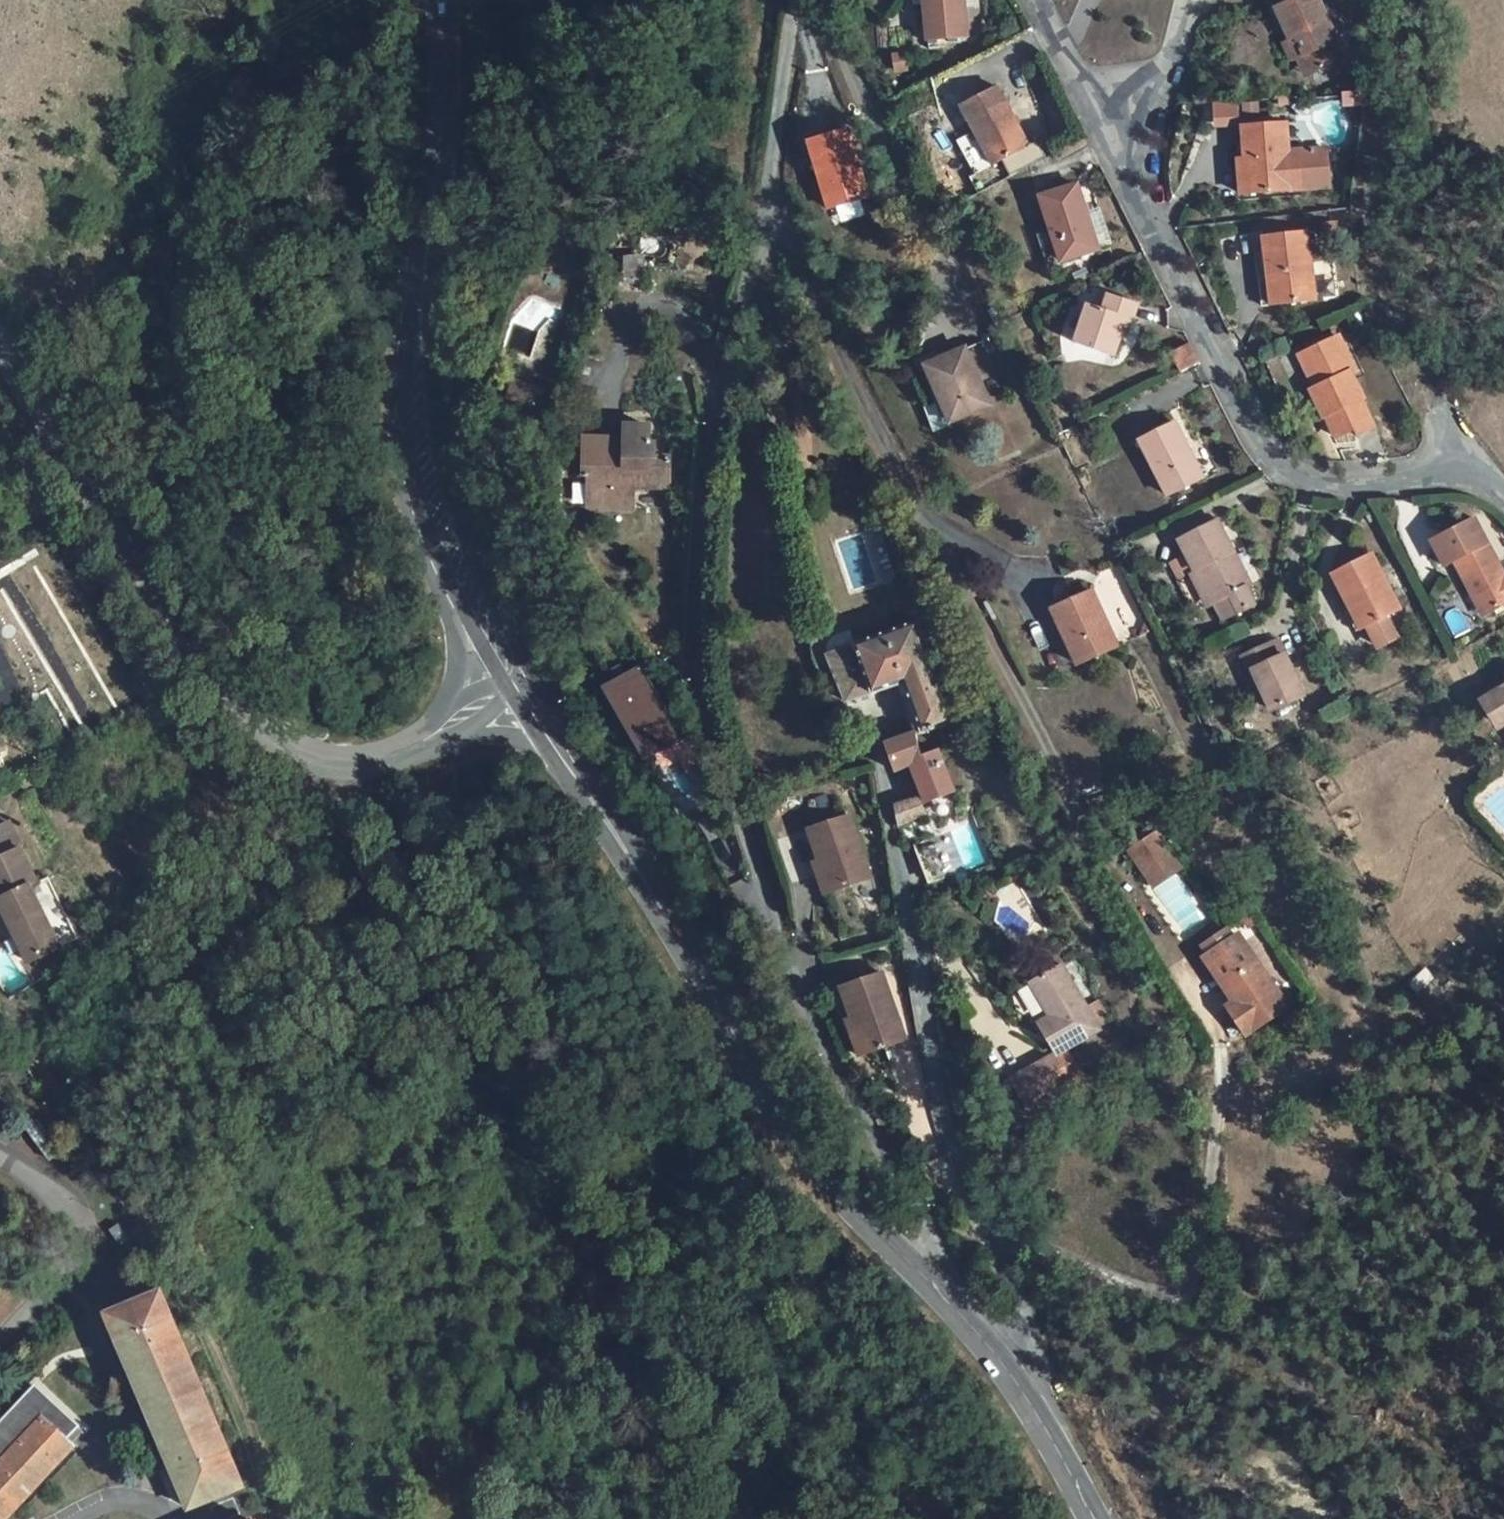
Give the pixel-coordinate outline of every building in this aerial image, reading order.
[(916,13),(926,10),(933,47),(972,40),(967,13),(976,12),(974,0),(913,0),(916,13)] [(1328,81),(1359,66),(1325,0),(1324,0),(1285,20),(1300,48),(1310,44),(1328,81)] [(1301,50),(1308,62),(1319,86),(1328,81),(1310,44),(1300,48),(1301,50)] [(1296,68),(1308,62),(1301,50),(1290,56),(1296,68)] [(1037,151),(1008,92),(972,110),(1001,169),(1037,151)] [(1234,113),(1211,112),(1210,131),(1232,132),(1234,113)] [(1281,129),(1238,128),(1237,162),(1242,162),(1241,194),(1318,196),(1319,158),(1281,156),(1281,129)] [(1237,162),(1230,161),(1230,195),(1241,194),(1242,162),(1237,162)] [(1090,200),(1053,210),(1075,273),(1112,264),(1090,200)] [(1316,239),(1270,247),(1279,291),(1269,292),(1273,316),(1328,307),(1316,239)] [(1120,307),(1112,304),(1104,322),(1113,325),(1120,307)] [(1084,355),(1119,370),(1127,349),(1134,331),(1142,335),(1145,336),(1151,320),(1120,307),(1113,325),(1104,322),(1098,319),(1084,355)] [(1134,331),(1127,349),(1135,353),(1142,335),(1134,331)] [(1318,358),(1333,388),(1326,392),(1319,395),(1333,423),(1338,421),(1348,443),(1363,436),(1366,444),(1386,434),(1373,409),(1377,407),(1362,376),(1368,373),(1351,341),(1318,358)] [(927,364),(953,421),(992,402),(965,345),(927,364)] [(1201,353),(1182,362),(1192,381),(1210,372),(1201,353)] [(1333,388),(1318,358),(1310,362),(1326,392),(1333,388)] [(634,434),(593,431),(590,466),(599,467),(597,507),(637,509),(638,481),(651,482),(675,484),(677,451),(667,451),(667,436),(660,435),(661,421),(641,420),(641,434),(634,434)] [(1211,486),(1183,430),(1150,448),(1178,503),(1211,486)] [(1478,519),(1435,541),(1448,567),(1458,561),(1471,587),(1474,586),(1481,598),(1489,615),(1503,607),(1503,569),(1478,519)] [(1256,616),(1246,597),(1227,561),(1237,556),(1222,528),(1182,549),(1190,565),(1199,579),(1226,631),(1256,616)] [(1351,603),(1354,601),(1370,628),(1371,627),(1381,646),(1386,647),(1398,641),(1400,635),(1390,617),(1402,611),(1373,554),(1333,575),(1351,603)] [(1246,597),(1255,592),(1237,556),(1227,561),(1246,597)] [(1199,579),(1190,565),(1175,573),(1182,588),(1199,579)] [(1481,598),(1474,586),(1471,587),(1467,589),(1473,601),(1481,598)] [(1084,663),(1124,643),(1095,588),(1054,609),(1084,663)] [(1370,628),(1354,601),(1351,603),(1346,605),(1362,632),(1370,628)] [(907,685),(926,732),(936,728),(960,717),(924,623),(836,657),(855,705),(907,685)] [(1280,648),(1248,666),(1256,683),(1258,682),(1277,720),(1308,704),(1280,648)] [(602,679),(634,760),(653,753),(659,767),(683,758),(644,662),(602,679)] [(1486,707),(1500,729),(1503,731),(1503,696),(1486,707)] [(918,736),(928,760),(945,753),(936,728),(926,732),(918,736)] [(960,790),(947,758),(945,753),(928,760),(918,736),(893,746),(903,772),(916,767),(930,802),(960,790)] [(921,802),(899,810),(902,828),(927,817),(921,802)] [(1150,834),(1163,863),(1193,850),(1180,821),(1150,834)] [(824,882),(833,878),(840,898),(877,885),(856,822),(815,836),(819,848),(813,851),(824,882)] [(39,884),(10,824),(0,829),(0,899),(31,964),(62,948),(33,888),(39,884)] [(940,836),(942,842),(926,849),(939,881),(971,868),(971,867),(956,830),(955,829),(940,836)] [(1168,873),(1197,859),(1193,850),(1163,863),(1168,873)] [(833,878),(824,882),(830,901),(840,898),(833,878)] [(80,940),(51,879),(39,884),(33,888),(62,948),(80,940)] [(1243,1012),(1230,1019),(1241,1044),(1287,1023),(1252,948),(1247,951),(1243,942),(1240,936),(1213,949),(1218,958),(1243,1012)] [(1248,939),(1243,942),(1247,951),(1252,948),(1248,939)] [(1038,968),(1054,1007),(1066,1037),(1102,1023),(1091,998),(1071,954),(1038,968)] [(1218,958),(1212,961),(1235,1010),(1227,1013),(1230,1019),(1243,1012),(1218,958)] [(887,980),(847,994),(852,1009),(846,1010),(858,1042),(868,1038),(875,1060),(912,1047),(887,980)] [(1104,992),(1091,998),(1102,1023),(1114,1018),(1104,992)] [(1058,1040),(1066,1037),(1054,1007),(1043,1011),(1056,1041),(1058,1040)] [(1066,1037),(1058,1040),(1064,1055),(1073,1051),(1066,1037)] [(868,1038),(858,1042),(865,1063),(875,1060),(868,1038)] [(1073,1051),(1064,1055),(1058,1040),(1056,1041),(1009,1059),(1020,1088),(1079,1067),(1073,1051)] [(66,1152),(45,1118),(31,1125),(53,1160),(66,1152)] [(105,1302),(111,1316),(168,1294),(162,1279),(105,1302)] [(242,1467),(168,1294),(111,1316),(185,1491),(242,1467)] [(48,1423),(63,1438),(79,1423),(41,1386),(0,1428),(0,1473),(48,1423)] [(76,1451),(63,1438),(48,1423),(0,1473),(0,1518),(10,1518),(76,1451)]
